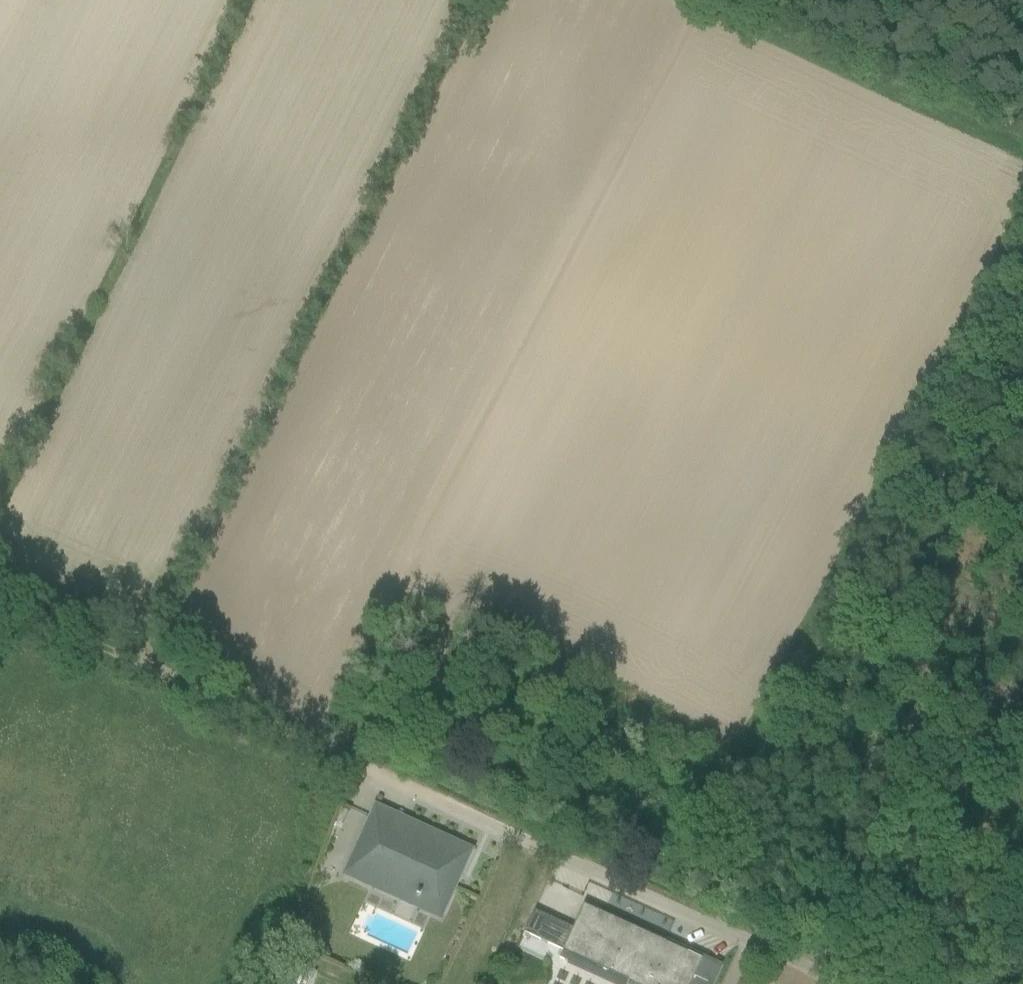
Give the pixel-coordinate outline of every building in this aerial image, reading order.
[(360,850),(374,819),(415,838),(418,831),(465,852),(438,913),(436,917),(440,919),(473,848),(374,802),(353,847),(360,850)] [(422,897),(419,905),(438,913),(465,852),(418,831),(415,838),(374,819),(360,850),(378,858),(371,874),(383,880),(380,887),(398,895),(401,888),(422,897)] [(436,917),(438,913),(419,905),(422,897),(401,888),(398,895),(380,887),(383,880),(371,874),(378,858),(360,850),(353,847),(341,874),(436,917)] [(664,943),(648,936),(647,939),(634,933),(635,930),(583,906),(573,927),(563,950),(559,959),(567,962),(571,953),(629,980),(627,983),(646,983),(664,943)] [(563,950),(573,927),(533,909),(523,931),(563,950)] [(664,943),(646,983),(690,983),(692,980),(702,983),(708,983),(716,967),(664,943)] [(567,962),(614,983),(627,983),(629,980),(571,953),(567,962)] [(286,983),(311,983),(310,983),(314,976),(289,965),(281,982),(286,983)]
